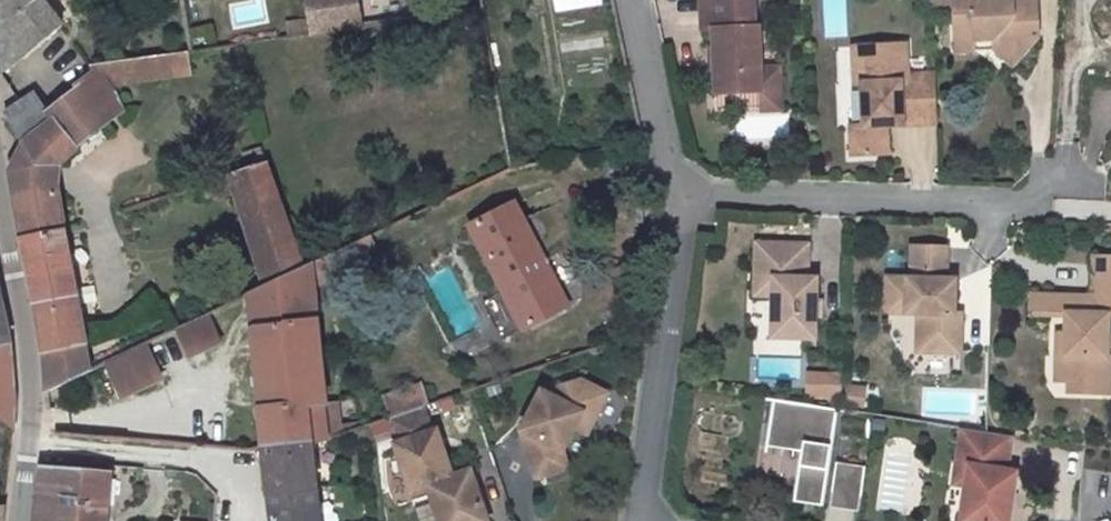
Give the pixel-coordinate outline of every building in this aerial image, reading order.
[(0,59),(0,74),(22,60),(61,27),(39,0),(4,0),(0,59)] [(354,0),(304,0),(311,39),(380,27),(377,12),(356,11),(354,0)] [(714,98),(758,96),(755,32),(752,32),(750,0),(744,0),(698,2),(699,34),(711,34),(714,98)] [(990,43),(1016,63),(1034,41),(1032,0),(991,0),(968,1),(968,0),(928,0),(929,3),(948,2),(948,15),(951,57),(969,55),(968,44),(990,43)] [(929,16),(948,15),(948,2),(929,3),(929,16)] [(78,50),(61,27),(22,60),(39,81),(78,50)] [(185,37),(146,42),(149,57),(187,50),(185,37)] [(969,55),(991,53),(990,43),(968,44),(969,55)] [(991,53),(1010,70),(1016,63),(990,43),(991,53)] [(854,89),(857,127),(844,128),(846,155),(882,153),(880,126),(935,122),(933,88),(933,77),(901,79),(899,49),(847,52),(849,89),(854,89)] [(73,90),(95,74),(90,68),(78,50),(39,81),(44,88),(57,103),(75,92),(73,90)] [(120,97),(192,75),(187,50),(149,57),(90,68),(95,74),(120,97)] [(57,103),(44,112),(53,122),(30,142),(59,168),(85,146),(138,113),(120,97),(95,74),(73,90),(75,92),(57,103)] [(30,142),(53,122),(44,112),(57,103),(44,88),(11,113),(23,148),(30,142)] [(59,168),(30,142),(23,148),(20,171),(23,191),(56,195),(59,168)] [(275,150),(257,156),(262,172),(220,188),(223,197),(247,189),(279,286),(316,269),(275,150)] [(87,375),(56,195),(23,191),(39,295),(42,350),(43,396),(87,375)] [(567,306),(511,207),(469,230),(524,330),(567,306)] [(367,244),(347,254),(347,273),(374,261),(367,244)] [(767,303),(766,345),(812,345),(813,281),(806,281),(807,248),(753,248),(752,282),(767,282),(767,303)] [(954,318),(954,284),(946,283),(947,250),(909,249),(909,282),(885,282),(885,317),(915,317),(915,357),(957,358),(958,317),(954,318)] [(279,286),(252,299),(257,448),(305,451),(320,446),(321,446),(318,406),(322,406),(318,285),(347,273),(347,254),(316,269),(279,286)] [(1105,321),(1110,321),(1110,263),(1087,262),(1086,303),(1086,321),(1062,320),(1062,340),(1062,364),(1054,364),(1054,389),(1084,389),(1084,400),(1105,400),(1107,364),(1103,365),(1105,321)] [(752,282),(752,303),(767,303),(767,282),(752,282)] [(1022,320),(1062,320),(1086,321),(1086,303),(1022,302),(1022,320)] [(187,359),(220,342),(208,320),(175,335),(187,359)] [(13,428),(13,426),(2,347),(0,347),(0,419),(13,428)] [(119,399),(159,382),(144,349),(104,368),(119,399)] [(802,372),(802,401),(838,402),(839,373),(802,372)] [(550,400),(539,395),(520,434),(531,440),(526,450),(536,482),(568,471),(562,455),(575,431),(571,429),(576,420),(579,421),(582,417),(594,423),(606,397),(578,383),(555,391),(550,400)] [(862,407),(863,385),(841,384),(840,407),(862,407)] [(421,388),(394,397),(401,418),(428,408),(421,388)] [(820,506),(834,411),(770,401),(763,447),(797,453),(790,502),(820,506)] [(403,441),(419,488),(428,485),(440,520),(488,520),(470,470),(452,476),(435,430),(403,441)] [(963,489),(959,520),(1004,520),(1012,476),(1002,474),(1008,438),(963,431),(958,430),(953,466),(967,468),(963,489)] [(257,448),(271,520),(317,520),(305,451),(257,448)] [(835,464),(863,468),(865,453),(837,449),(835,464)] [(858,512),(863,468),(835,464),(828,508),(858,512)] [(953,466),(950,487),(963,489),(967,468),(953,466)] [(105,476),(40,469),(33,520),(103,520),(105,476)]
